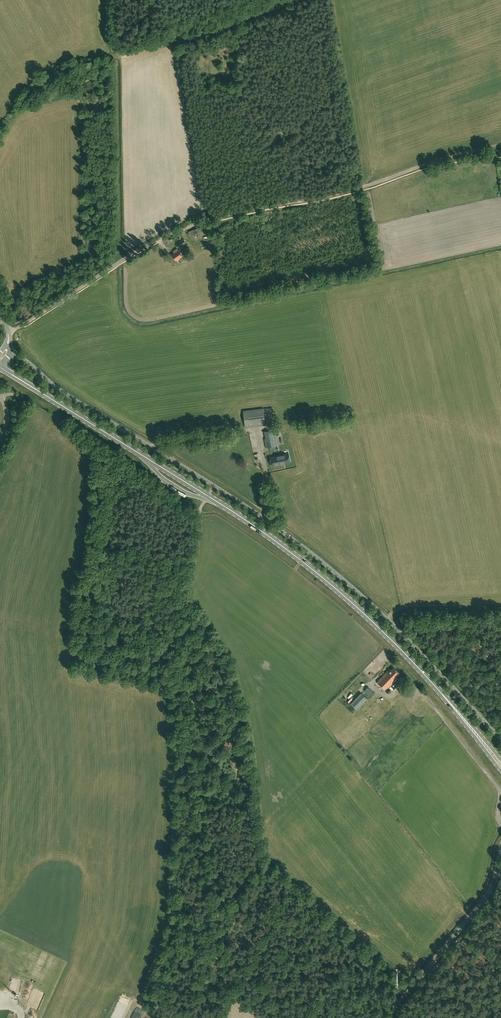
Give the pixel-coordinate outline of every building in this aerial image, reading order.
[(178,243),(180,247),(186,243),(184,239),(178,243)] [(176,260),(182,256),(177,248),(173,251),(175,253),(172,254),(176,260)] [(245,428),(266,425),(264,408),(243,411),(245,428)] [(266,448),(269,447),(275,446),(277,445),(274,429),(264,432),(266,439),(264,439),(266,448)] [(256,432),(246,434),(245,432),(240,433),(241,441),(249,440),(249,439),(256,438),(256,432)] [(240,446),(233,448),(234,456),(259,452),(257,440),(240,443),(240,446)] [(270,457),(272,466),(283,464),(283,463),(290,461),(289,453),(275,456),(270,457)] [(250,464),(251,469),(256,468),(257,474),(265,472),(262,460),(254,462),(254,463),(250,464)] [(390,669),(377,682),(385,690),(395,680),(394,678),(399,673),(394,667),(391,670),(390,669)] [(355,694),(369,681),(362,674),(348,687),(355,694)] [(369,686),(365,690),(385,711),(389,707),(392,711),(395,707),(392,704),(389,707),(369,686)] [(356,705),(359,702),(361,704),(368,696),(362,690),(352,702),(356,705)] [(366,715),(377,704),(370,698),(360,709),(366,715)] [(396,717),(393,719),(396,721),(393,725),(397,730),(403,723),(396,717)] [(391,738),(385,730),(379,734),(385,742),(391,738)] [(54,941),(58,923),(53,921),(49,940),(54,941)] [(28,991),(30,976),(19,975),(17,989),(28,991)] [(31,997),(26,1009),(34,1012),(41,996),(32,992),(30,997),(31,997)] [(22,999),(14,996),(12,998),(6,993),(3,993),(1,995),(0,999),(0,1016),(2,1017),(16,1017),(17,1013),(17,1014),(22,999)]
